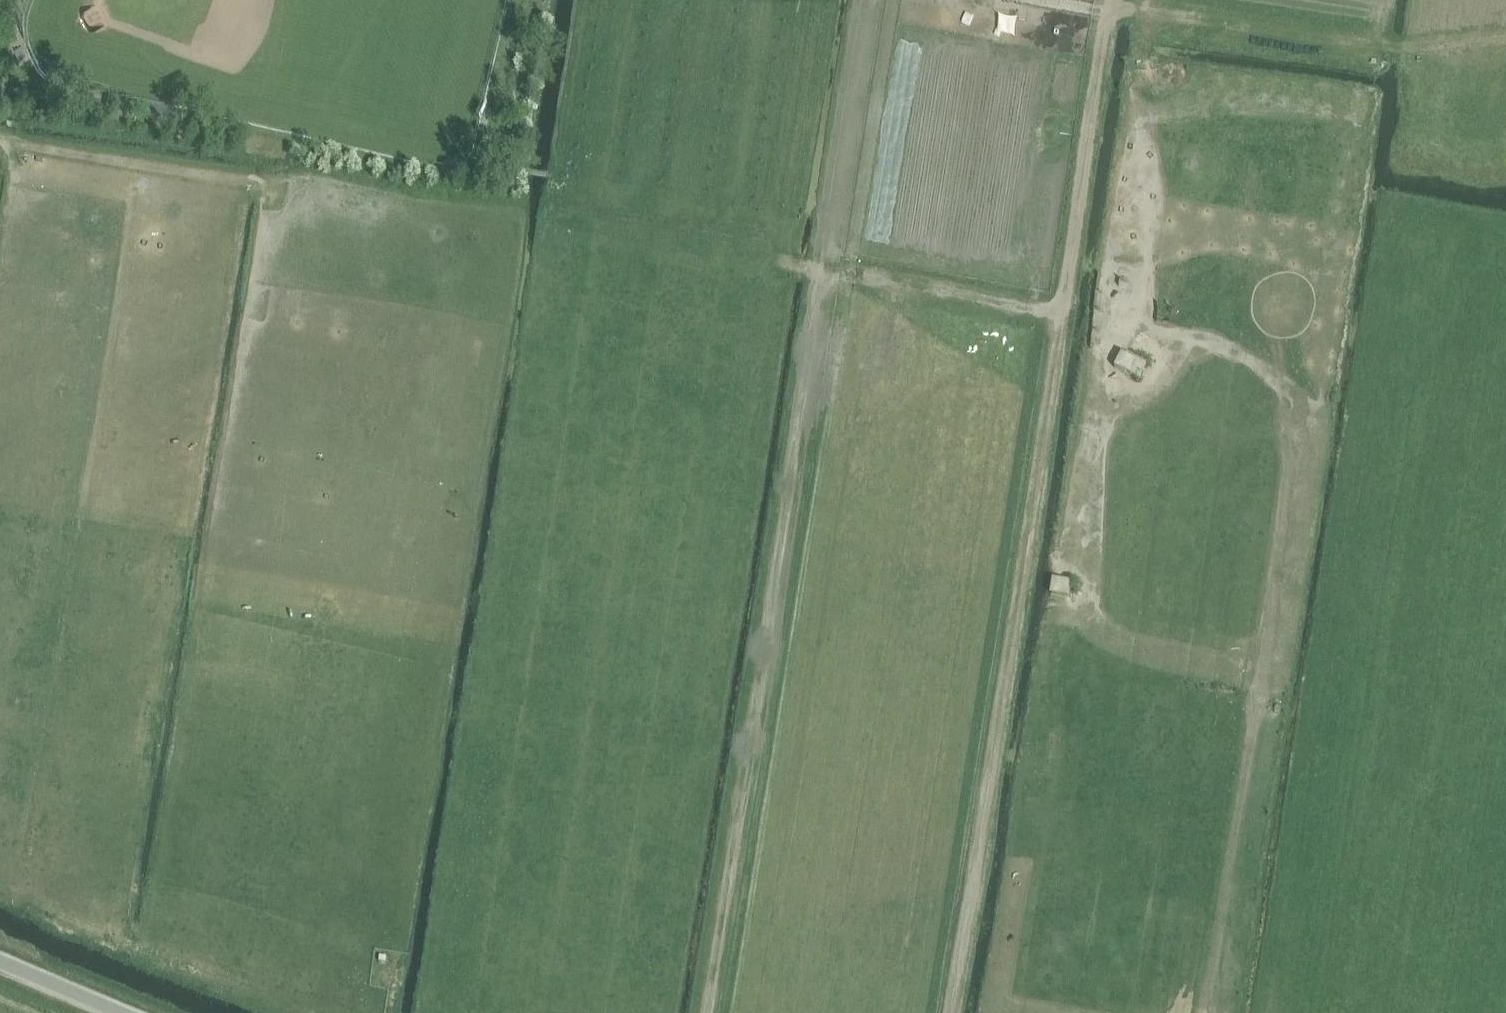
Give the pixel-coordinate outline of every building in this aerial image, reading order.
[(1049,579),(1048,594),(1070,596),(1072,581),(1049,579)] [(389,958),(375,958),(375,968),(389,968),(389,958)]
